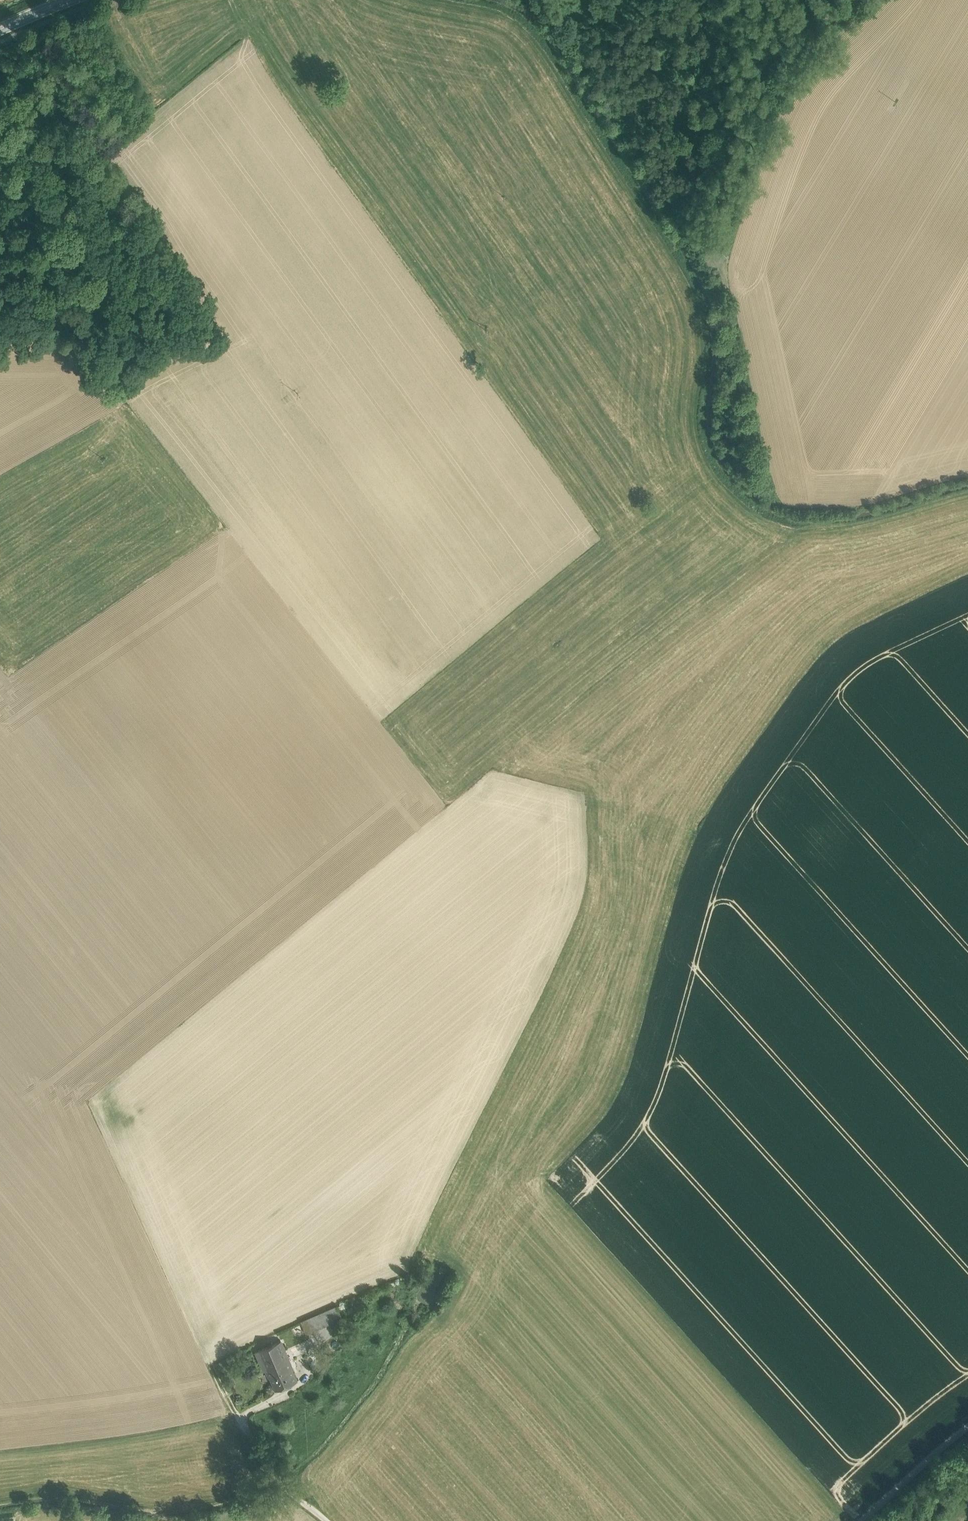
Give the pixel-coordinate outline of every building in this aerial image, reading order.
[(337,1306),(308,1318),(312,1330),(342,1317),(337,1306)] [(308,1318),(301,1321),(306,1332),(312,1330),(308,1318)] [(280,1340),(256,1350),(264,1370),(267,1369),(289,1359),(280,1340)] [(304,1353),(291,1358),(293,1365),(306,1360),(304,1353)] [(289,1359),(267,1369),(275,1389),(297,1379),(289,1359)]
